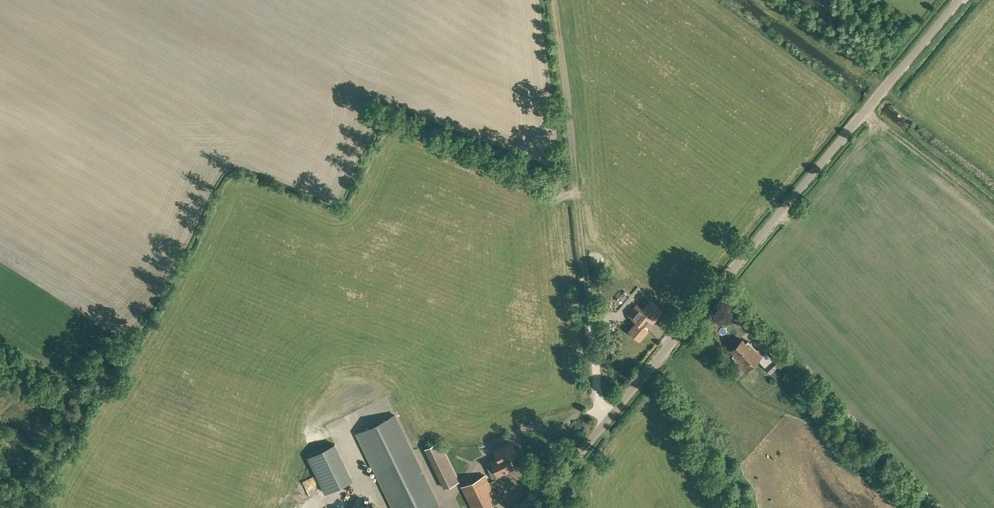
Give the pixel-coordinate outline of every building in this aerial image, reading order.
[(643,326),(650,318),(641,309),(633,318),(637,322),(630,330),(639,339),(648,329),(643,326)] [(768,351),(767,352),(763,356),(749,341),(746,343),(742,339),(731,350),(735,354),(732,356),(746,371),(759,359),(776,378),(785,370),(768,351)] [(826,419),(830,415),(827,412),(826,412),(820,405),(816,408),(826,419)] [(412,450),(394,415),(356,434),(373,469),(393,507),(430,507),(438,504),(412,450)] [(446,486),(462,479),(443,437),(427,445),(446,486)] [(311,452),(326,490),(355,478),(340,441),(311,452)] [(486,464),(490,473),(492,478),(496,476),(514,468),(510,459),(518,455),(511,442),(495,450),(498,457),(491,461),(492,462),(486,464)] [(498,503),(485,475),(461,486),(472,507),(487,507),(498,503)]
